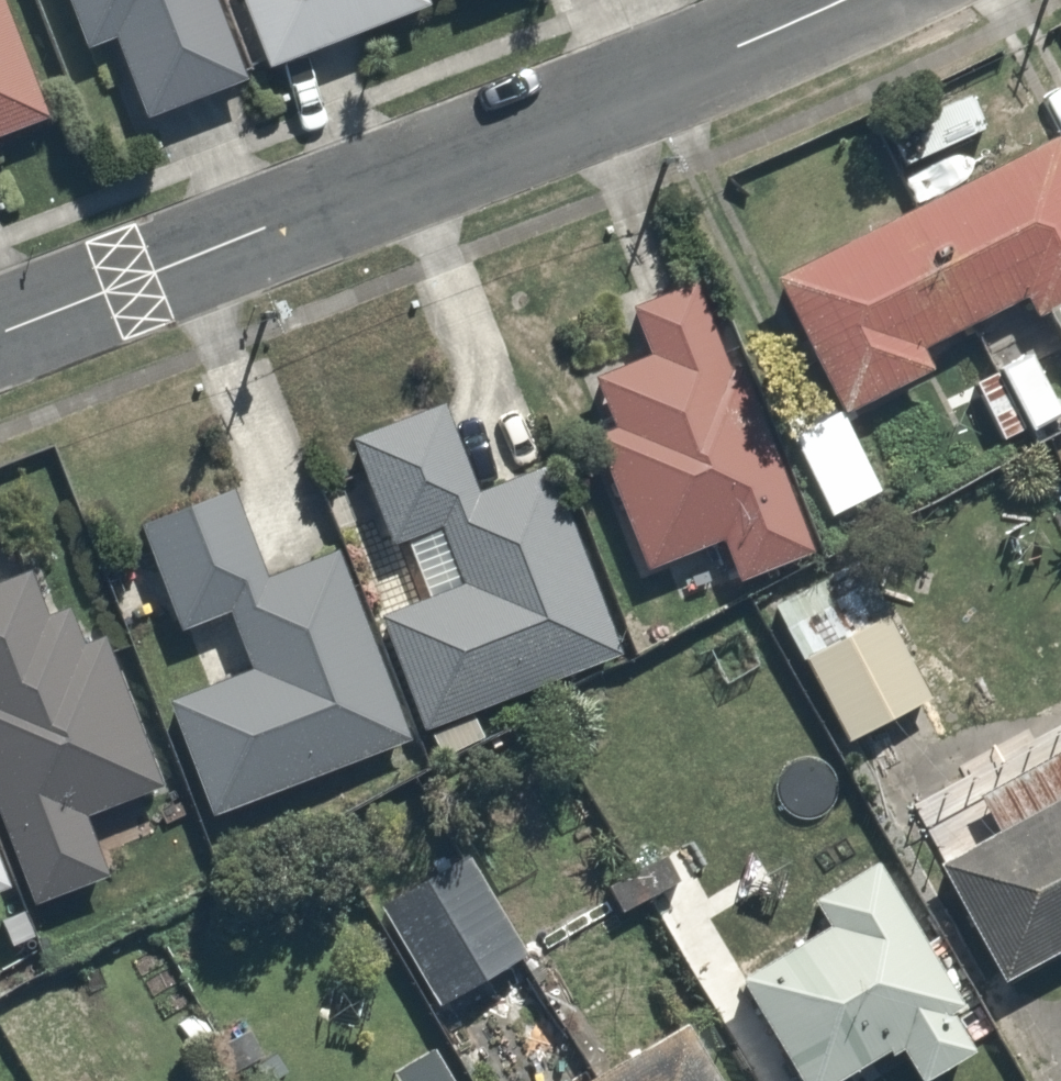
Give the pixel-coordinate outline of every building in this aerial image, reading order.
[(13,0),(0,0),(0,133),(55,113),(13,0)] [(80,54),(113,41),(145,122),(253,79),(221,0),(59,0),(80,54)] [(270,66),(428,0),(243,0),(270,66)] [(1044,320),(1060,312),(1060,151),(1055,138),(778,265),(843,406),(934,364),(923,340),(1030,290),(1044,320)] [(712,385),(732,376),(688,281),(636,305),(655,344),(587,375),(613,431),(589,442),(651,576),(718,544),(735,581),(821,542),(803,505),(769,431),(740,444),(712,385)] [(461,584),(376,622),(425,729),(624,638),(543,459),(478,488),(435,394),(348,434),(399,546),(437,529),(461,584)] [(884,488),(839,405),(787,434),(832,516),(884,488)] [(245,666),(167,697),(215,817),(415,737),(337,544),(263,574),(227,485),(134,523),(180,636),(225,618),(245,666)] [(38,904),(112,872),(89,819),(170,784),(108,640),(84,651),(63,603),(40,613),(21,568),(0,577),(0,816),(38,904)] [(873,599),(798,646),(855,737),(930,690),(873,599)] [(937,863),(1005,986),(1060,955),(1060,794),(937,863)] [(527,949),(465,834),(379,881),(440,996),(527,949)] [(17,884),(0,845),(0,891),(17,884)] [(800,1080),(824,1080),(893,1042),(915,1080),(921,1080),(985,1044),(882,864),(820,899),(833,922),(740,975),(800,1080)] [(421,1009),(368,1039),(392,1080),(463,1080),(421,1009)] [(679,1018),(578,1080),(718,1080),(679,1018)]
